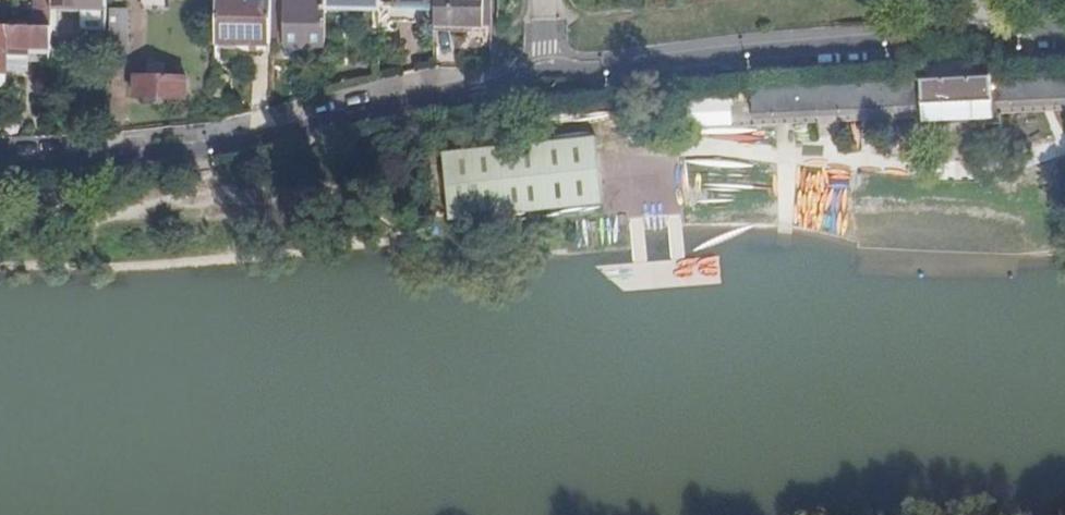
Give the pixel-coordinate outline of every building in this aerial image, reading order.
[(216,48),(270,49),(271,0),(217,0),(216,48)] [(326,51),(326,6),(326,0),(286,0),(284,50),(326,51)] [(488,0),(435,0),(435,4),(435,30),(488,31),(488,0)] [(126,52),(127,5),(110,6),(110,52),(126,52)] [(13,14),(12,30),(48,31),(48,15),(13,14)] [(0,30),(0,77),(8,77),(9,59),(28,59),(28,61),(52,62),(53,31),(48,31),(12,30),(0,30)] [(752,94),(753,118),(923,110),(924,126),(993,124),(993,107),(1064,104),(1064,80),(752,94)] [(187,83),(138,81),(137,103),(186,104),(187,83)] [(603,203),(595,132),(445,148),(453,219),(603,203)]
